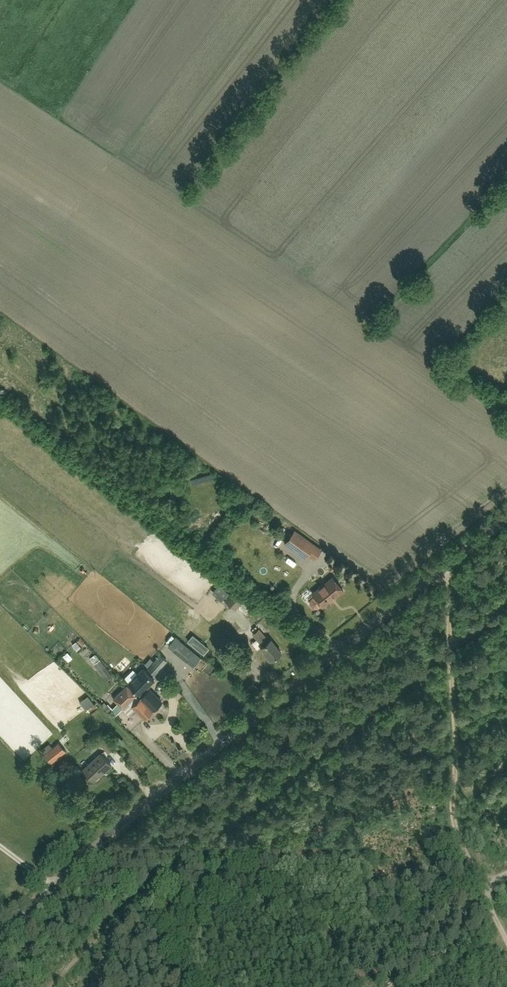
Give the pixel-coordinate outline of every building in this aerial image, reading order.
[(320,549),(314,545),(294,530),(285,543),(304,558),(307,554),(313,559),(320,549)] [(294,550),(291,554),(299,560),(302,557),(294,550)] [(268,570),(273,562),(269,559),(264,567),(268,570)] [(322,605),(322,606),(334,597),(334,598),(343,591),(332,578),(313,594),(315,597),(312,600),(312,604),(314,607),(318,608),(322,605)] [(228,594),(218,585),(213,591),(223,599),(228,594)] [(235,610),(244,599),(234,591),(225,601),(235,610)] [(243,634),(249,629),(242,621),(236,625),(243,634)] [(271,661),(281,653),(271,639),(269,641),(259,629),(252,634),(262,646),(260,647),(271,661)] [(168,646),(173,650),(180,641),(175,637),(168,646)] [(147,669),(152,673),(164,658),(159,654),(147,669)] [(64,663),(69,668),(75,662),(70,657),(64,663)] [(109,672),(100,659),(93,664),(102,676),(109,672)] [(141,697),(140,697),(141,697),(140,697),(147,704),(145,705),(152,712),(162,702),(149,689),(147,687),(154,680),(144,669),(128,683),(139,694),(141,697)] [(145,705),(147,704),(140,697),(139,699),(136,695),(126,685),(113,699),(122,708),(130,716),(135,710),(144,719),(152,712),(145,705)] [(107,753),(114,748),(105,737),(98,743),(107,753)] [(51,764),(66,751),(59,743),(43,755),(51,764)] [(104,772),(111,766),(100,753),(83,769),(93,780),(103,772),(104,772)]
